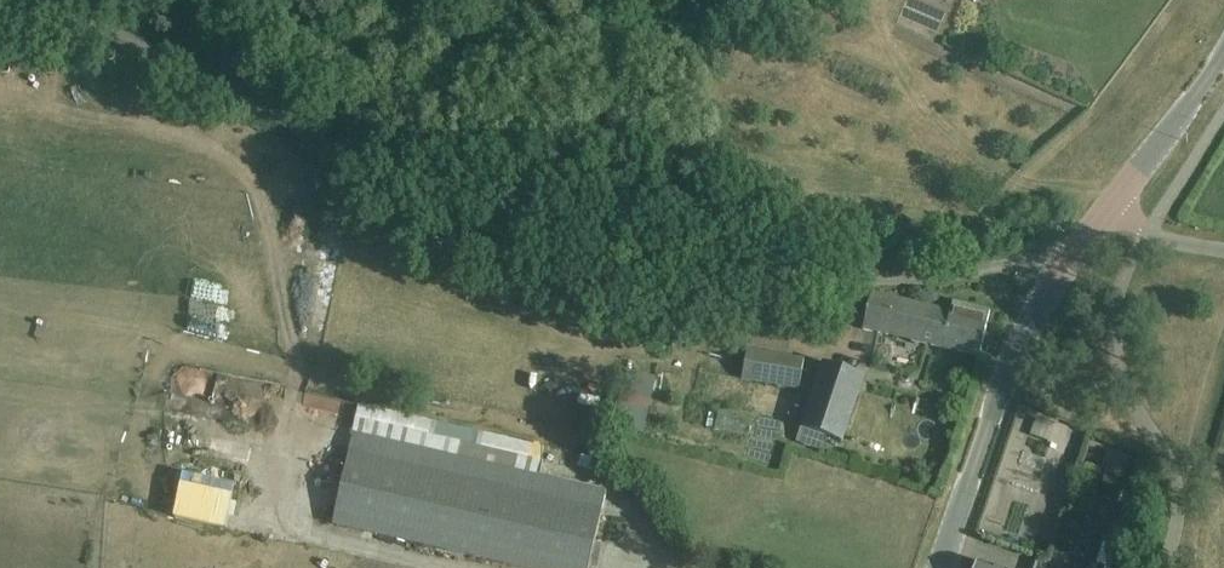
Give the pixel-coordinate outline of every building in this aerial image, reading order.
[(309,240),(305,256),(324,261),(316,293),(327,295),(339,247),(309,240)] [(950,313),(872,294),(863,331),(980,357),(991,312),(953,303),(950,313)] [(747,350),(742,381),(799,391),(805,360),(747,350)] [(732,352),(729,379),(740,380),(743,353),(732,352)] [(796,442),(819,450),(824,437),(842,443),(865,377),(823,363),(796,442)] [(469,461),(475,430),(361,403),(332,525),(519,567),(589,567),(607,492),(469,461)] [(752,421),(718,414),(715,431),(749,437),(752,421)] [(1034,417),(1028,433),(1046,440),(1052,424),(1034,417)] [(1108,449),(1101,471),(1124,479),(1131,457),(1108,449)] [(603,460),(581,456),(579,467),(600,472),(603,460)] [(226,530),(233,496),(182,485),(175,519),(226,530)] [(1110,567),(1117,547),(1103,542),(1095,563),(1110,567)]
